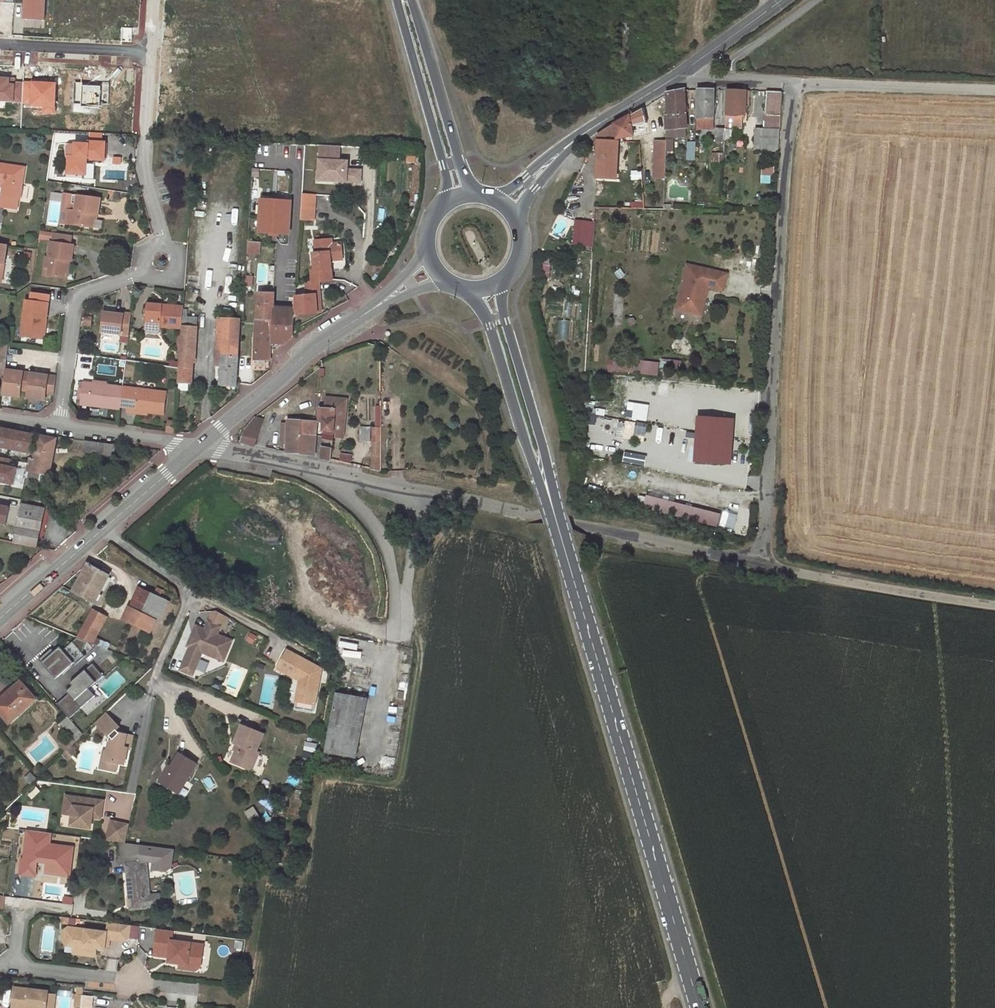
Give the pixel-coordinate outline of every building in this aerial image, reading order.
[(23,20),(45,21),(46,0),(24,0),(23,20)] [(0,79),(0,101),(22,102),(23,84),(14,84),(14,86),(9,86),(9,80),(0,79)] [(23,83),(23,84),(22,102),(22,103),(32,104),(32,106),(44,107),(44,113),(54,114),(56,85),(44,84),(33,83),(23,83)] [(83,83),(75,83),(74,104),(82,105),(81,107),(100,108),(101,104),(108,105),(110,85),(101,84),(101,87),(83,86),(83,83)] [(715,91),(698,90),(696,132),(713,132),(715,91)] [(687,104),(687,91),(684,91),(671,95),(669,96),(668,104),(687,104)] [(747,91),(727,91),(725,132),(743,133),(743,117),(746,117),(747,91)] [(755,154),(777,154),(781,92),(767,92),(765,132),(756,132),(755,154)] [(665,104),(663,149),(681,150),(682,138),(677,137),(677,130),(686,131),(687,104),(668,104),(665,104)] [(614,125),(618,142),(641,142),(637,113),(614,125)] [(615,183),(618,146),(618,142),(614,125),(599,133),(599,134),(597,182),(615,183)] [(725,147),(725,132),(715,132),(715,147),(725,147)] [(90,133),(90,141),(102,141),(102,133),(90,133)] [(84,173),(85,161),(87,157),(91,157),(91,159),(105,160),(106,142),(102,141),(90,141),(88,141),(87,144),(75,143),(74,156),(68,155),(67,173),(84,173)] [(74,156),(75,143),(68,143),(66,145),(65,155),(68,155),(74,156)] [(686,160),(694,160),(695,145),(687,144),(686,160)] [(340,146),(320,145),(319,160),(318,181),(353,182),(354,170),(347,170),(344,170),(345,162),(339,161),(340,146)] [(650,164),(662,164),(663,149),(651,149),(650,164)] [(4,209),(18,211),(24,169),(0,165),(0,186),(3,186),(5,186),(7,188),(4,209)] [(354,170),(353,182),(360,183),(361,171),(354,170)] [(52,201),(62,202),(63,193),(52,193),(52,201)] [(316,196),(302,195),(301,220),(314,221),(316,196)] [(60,226),(93,231),(94,217),(98,217),(100,201),(64,197),(60,226)] [(291,203),(261,201),(259,233),(289,235),(291,203)] [(587,245),(588,222),(577,222),(576,244),(587,245)] [(331,240),(315,242),(316,254),(313,254),(314,271),(311,271),(311,282),(319,282),(332,280),(331,271),(328,271),(327,262),(330,262),(330,258),(342,257),(340,243),(332,244),(331,240)] [(259,243),(248,243),(247,259),(255,260),(256,254),(259,254),(259,243)] [(0,244),(0,281),(3,282),(8,246),(0,244)] [(75,248),(50,245),(48,261),(46,260),(44,271),(49,272),(48,280),(66,282),(69,264),(73,264),(75,248)] [(728,274),(688,265),(677,310),(698,315),(702,297),(701,294),(702,291),(704,289),(708,287),(709,287),(724,291),(728,274)] [(319,282),(311,282),(306,282),(307,293),(321,291),(319,282)] [(698,315),(702,316),(709,287),(708,287),(704,289),(702,291),(701,294),(702,297),(698,315)] [(274,294),(258,293),(254,361),(264,361),(269,361),(271,361),(271,355),(271,350),(272,344),(273,309),(274,294)] [(322,302),(321,296),(308,297),(296,297),(296,299),(296,302),(296,310),(295,315),(319,313),(318,302),(322,302)] [(41,329),(45,329),(48,305),(25,302),(21,338),(39,341),(41,329)] [(183,317),(183,308),(147,305),(145,327),(182,330),(182,328),(183,317)] [(283,309),(273,309),(272,344),(282,345),(283,309)] [(296,310),(283,309),(282,345),(283,345),(283,341),(288,342),(293,338),(293,321),(295,316),(295,315),(296,310)] [(129,338),(131,316),(122,314),(122,317),(103,315),(100,336),(129,338)] [(92,318),(85,317),(84,326),(91,327),(92,318)] [(197,318),(183,317),(182,328),(197,329),(197,318)] [(239,337),(240,319),(223,318),(222,336),(239,337)] [(182,328),(182,330),(181,340),(196,341),(197,329),(182,328)] [(239,337),(222,336),(220,355),(223,355),(220,385),(235,387),(239,337)] [(181,340),(180,361),(190,361),(195,362),(196,341),(181,340)] [(8,344),(0,343),(0,377),(4,374),(5,371),(8,347),(8,344)] [(658,374),(659,359),(608,358),(608,373),(658,374)] [(180,361),(179,370),(179,372),(190,373),(190,361),(180,361)] [(264,361),(254,361),(254,370),(269,369),(269,361),(264,361)] [(4,374),(1,397),(19,399),(21,392),(27,393),(26,400),(45,402),(45,395),(55,397),(57,378),(5,371),(4,374)] [(190,373),(179,372),(178,384),(189,384),(190,373)] [(121,409),(123,388),(79,383),(76,407),(121,411),(121,409)] [(130,389),(123,388),(121,409),(127,410),(130,389)] [(166,393),(130,389),(127,410),(127,414),(136,415),(137,413),(164,416),(166,393)] [(349,399),(329,398),(328,408),(321,408),(320,422),(323,423),(323,430),(340,432),(348,433),(348,421),(349,399)] [(636,402),(632,419),(647,422),(651,405),(636,402)] [(254,418),(243,428),(258,432),(262,420),(254,418)] [(725,419),(698,418),(695,463),(722,465),(725,419)] [(165,431),(174,432),(175,421),(167,420),(165,431)] [(287,445),(287,452),(314,455),(316,435),(301,434),(302,421),(288,420),(288,423),(287,445)] [(316,421),(302,421),(301,434),(316,435),(316,421)] [(287,445),(288,423),(280,423),(279,445),(287,445)] [(370,441),(370,427),(362,427),(360,427),(359,441),(370,441)] [(370,470),(380,471),(381,428),(372,427),(370,470)] [(0,428),(0,447),(30,453),(31,449),(34,435),(0,428)] [(258,432),(243,428),(240,442),(255,445),(258,432)] [(56,440),(38,436),(34,450),(31,449),(30,453),(27,471),(41,474),(49,475),(56,440)] [(83,452),(113,455),(114,445),(84,441),(83,452)] [(320,458),(331,460),(332,450),(321,448),(320,458)] [(0,458),(0,482),(14,485),(17,469),(9,467),(10,460),(0,458)] [(40,481),(41,474),(27,471),(25,478),(40,481)] [(717,515),(645,495),(641,509),(713,530),(717,515)] [(21,505),(14,543),(36,547),(39,531),(35,530),(40,508),(21,505)] [(0,506),(0,525),(5,526),(9,508),(0,506)] [(4,529),(2,541),(10,542),(13,531),(4,529)] [(109,574),(88,563),(73,592),(94,604),(109,574)] [(153,595),(156,588),(145,583),(142,589),(142,588),(132,608),(156,620),(159,621),(168,602),(159,598),(153,595)] [(162,590),(156,588),(153,595),(159,598),(162,590)] [(150,633),(156,620),(132,608),(125,621),(150,633)] [(97,622),(101,614),(92,610),(87,620),(101,628),(103,629),(104,627),(102,626),(103,625),(97,622)] [(208,621),(219,626),(224,615),(215,611),(212,610),(208,621)] [(106,617),(101,614),(97,622),(103,625),(106,617)] [(87,620),(78,638),(88,642),(93,644),(96,638),(101,628),(87,620)] [(219,626),(208,621),(204,630),(200,628),(199,628),(198,628),(196,629),(195,629),(194,630),(193,632),(187,646),(192,648),(191,652),(188,651),(180,670),(192,675),(199,657),(207,654),(223,660),(231,640),(216,634),(219,626)] [(88,642),(78,638),(63,651),(60,647),(55,652),(52,649),(39,660),(56,679),(74,663),(75,665),(86,656),(83,652),(88,642)] [(97,646),(106,649),(109,644),(100,640),(97,646)] [(320,669),(286,650),(275,668),(298,681),(295,702),(314,705),(320,669)] [(67,716),(70,719),(95,696),(89,689),(103,676),(92,664),(70,684),(73,686),(67,692),(69,694),(57,704),(67,716)] [(0,699),(0,714),(8,723),(35,700),(20,682),(12,689),(14,691),(3,700),(1,698),(0,699)] [(367,698),(337,692),(325,753),(355,758),(367,698)] [(119,727),(106,713),(95,723),(109,737),(109,736),(112,739),(109,743),(107,751),(105,760),(114,762),(124,764),(127,748),(129,749),(132,736),(119,733),(116,730),(119,727)] [(70,719),(67,716),(60,722),(73,738),(76,741),(83,735),(70,719)] [(252,770),(259,753),(257,752),(264,734),(242,725),(234,743),(235,743),(239,745),(236,751),(232,762),(252,770)] [(62,749),(65,752),(70,747),(76,741),(73,738),(67,743),(65,740),(61,744),(62,749)] [(75,752),(70,747),(65,752),(62,754),(67,759),(75,752)] [(113,771),(114,762),(105,760),(107,751),(103,751),(100,768),(113,771)] [(164,772),(159,781),(175,790),(180,782),(184,785),(196,764),(179,753),(167,774),(164,772)] [(351,761),(329,757),(327,767),(349,770),(351,761)] [(34,778),(30,774),(25,778),(30,783),(34,778)] [(180,782),(175,790),(179,793),(184,785),(180,782)] [(102,801),(65,796),(64,806),(72,807),(71,815),(70,826),(89,828),(91,818),(92,809),(101,811),(102,801)] [(72,807),(64,806),(62,814),(71,815),(72,807)] [(100,819),(101,811),(92,809),(91,818),(100,819)] [(114,841),(119,823),(111,821),(106,840),(114,841)] [(119,842),(125,843),(129,825),(119,823),(114,841),(119,842)] [(52,828),(25,826),(22,854),(18,854),(16,873),(35,875),(37,860),(44,861),(43,870),(72,873),(75,842),(51,839),(52,828)] [(125,843),(119,842),(121,864),(126,864),(129,897),(132,897),(134,909),(150,907),(149,896),(145,853),(141,853),(140,845),(125,843)] [(155,847),(140,845),(141,853),(145,853),(154,854),(155,847)] [(173,849),(155,847),(154,854),(152,869),(166,871),(171,867),(173,849)] [(72,894),(62,893),(61,900),(71,901),(72,894)] [(157,895),(149,896),(150,907),(158,906),(157,895)] [(129,925),(108,923),(107,933),(85,930),(84,931),(75,930),(75,929),(68,928),(64,931),(62,941),(66,945),(74,946),(73,953),(95,956),(95,950),(96,948),(98,946),(104,946),(108,947),(109,939),(124,941),(128,937),(129,925)] [(173,930),(157,928),(154,955),(169,957),(169,962),(180,963),(181,959),(185,960),(184,965),(198,967),(199,957),(202,957),(203,944),(172,940),(173,930)] [(198,967),(184,965),(185,960),(181,959),(180,963),(179,968),(196,970),(201,966),(202,957),(199,957),(198,967)] [(14,988),(12,1007),(54,1007),(55,995),(48,994),(48,992),(14,988)] [(82,1007),(83,996),(75,995),(74,996),(74,998),(75,999),(76,999),(75,1006),(82,1007)]
